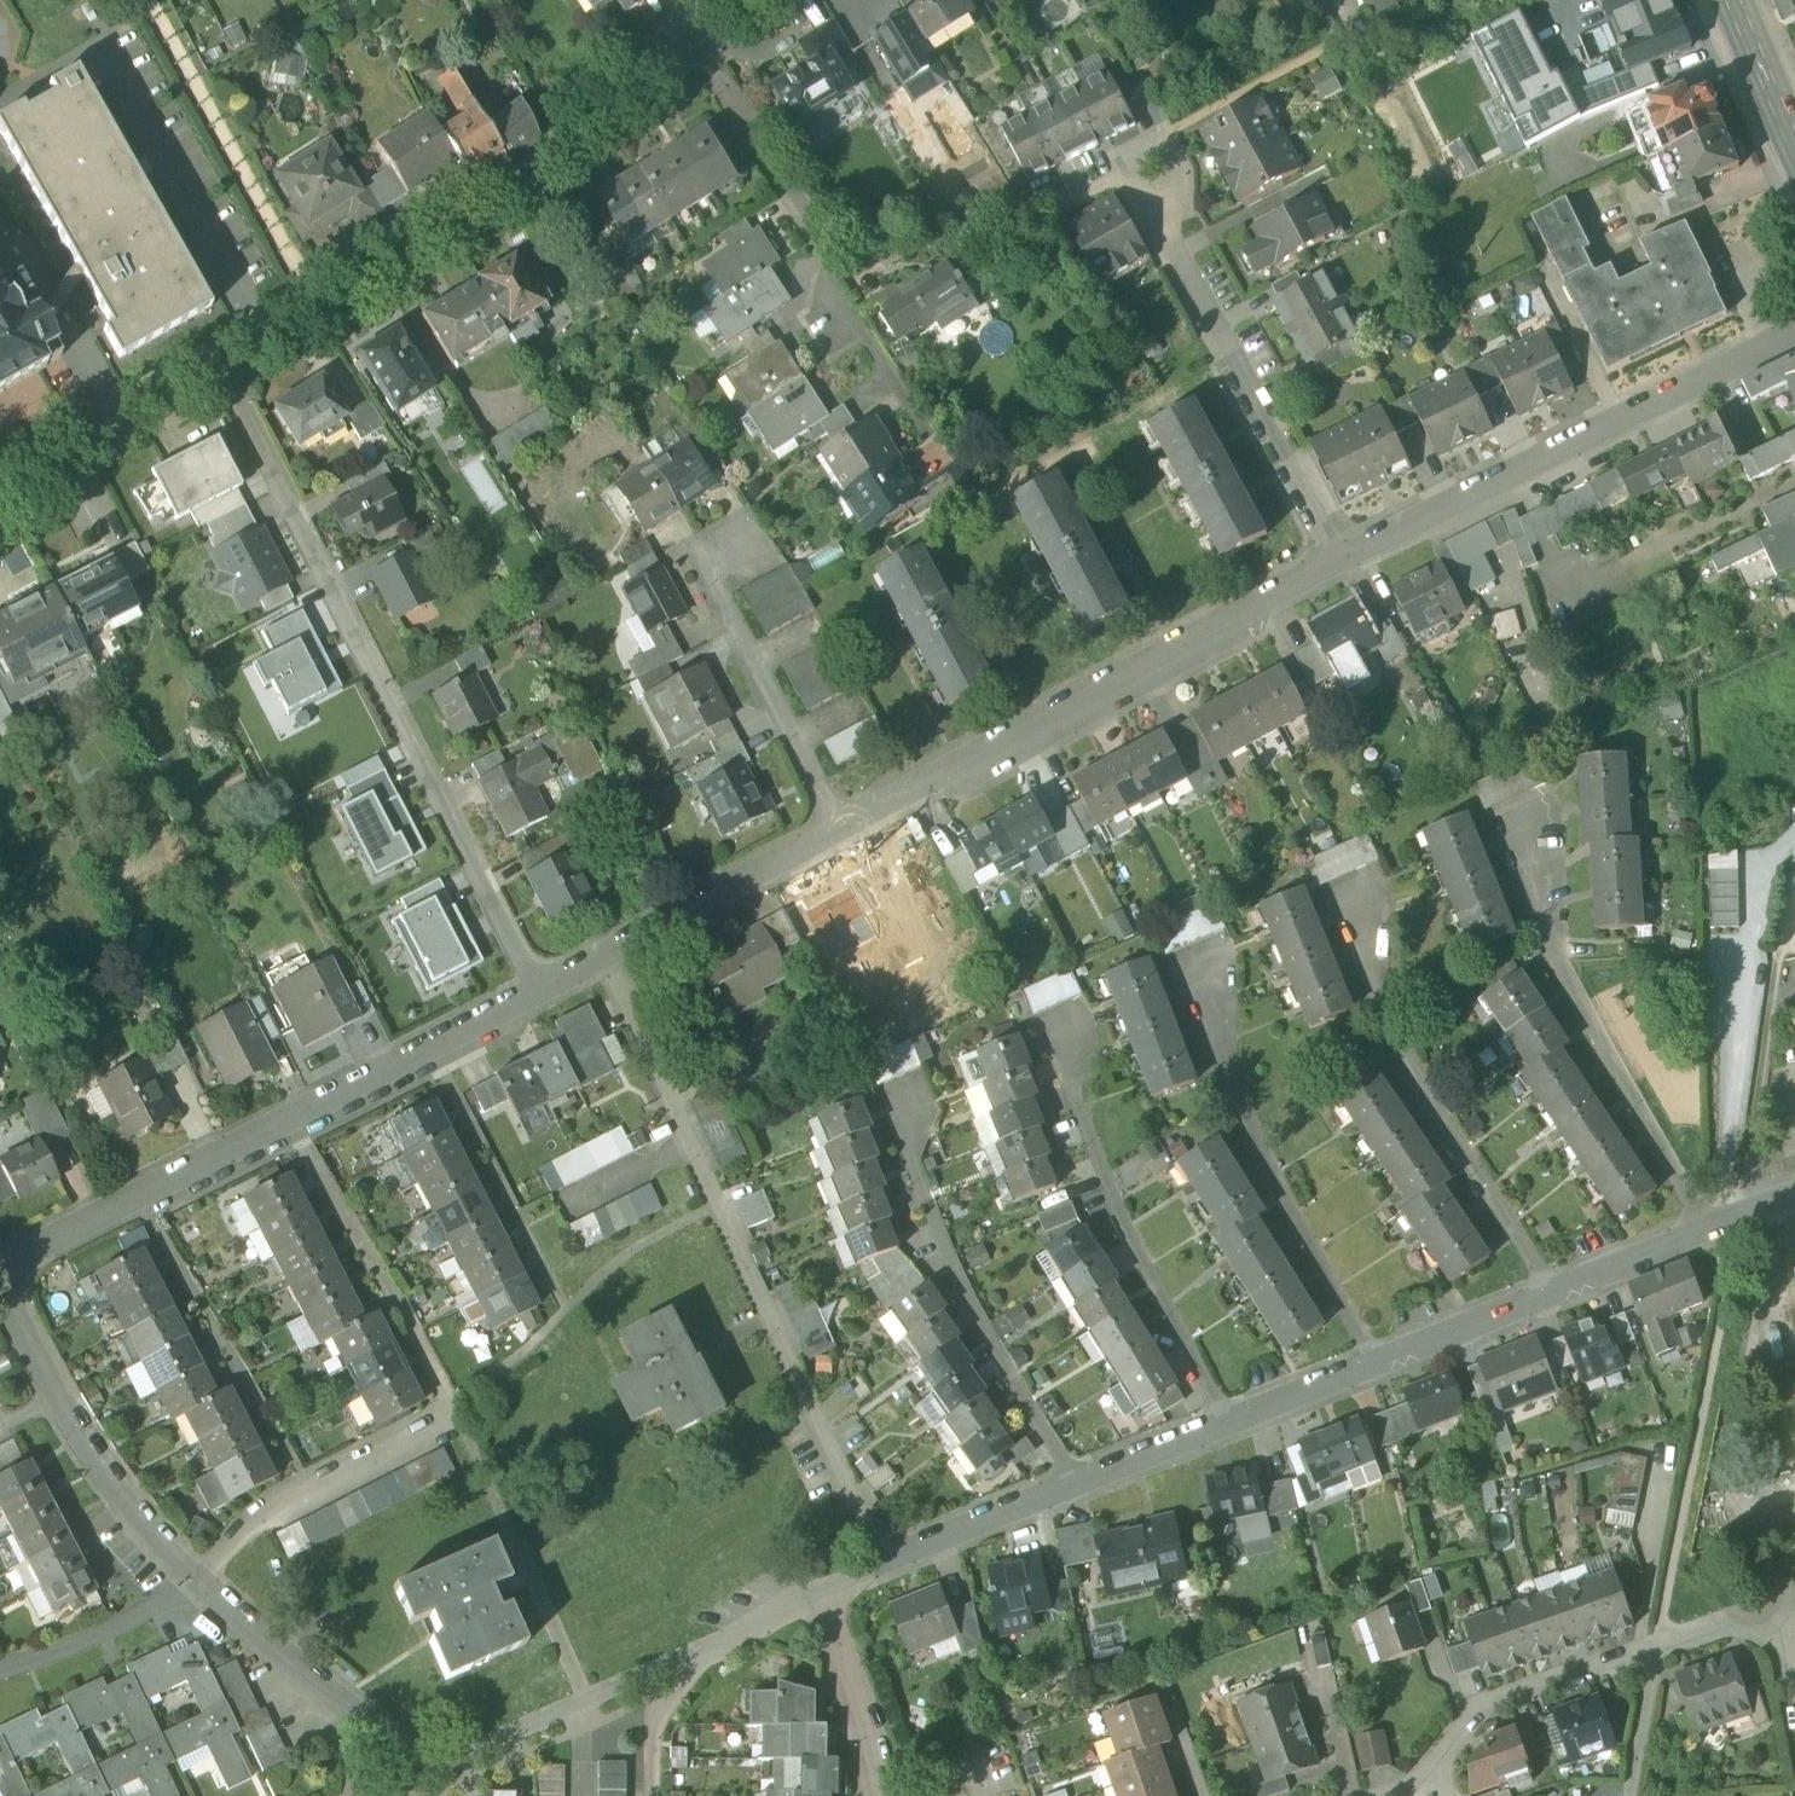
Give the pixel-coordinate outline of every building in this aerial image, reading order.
[(604,7),(599,0),(591,0),(598,10),(604,7)] [(641,0),(623,0),(620,1),(629,14),(645,4),(642,0),(641,0)] [(909,15),(923,6),(919,0),(900,0),(909,15)] [(909,15),(928,45),(975,16),(965,0),(919,0),(923,6),(909,15)] [(1368,11),(1389,0),(1362,0),(1368,11)] [(1609,22),(1663,0),(1600,0),(1609,22)] [(1630,74),(1651,65),(1692,48),(1681,21),(1678,23),(1675,15),(1678,14),(1680,13),(1679,12),(1677,13),(1675,14),(1670,1),(1671,0),(1664,0),(1663,0),(1609,22),(1610,25),(1615,23),(1624,45),(1619,47),(1621,52),(1626,50),(1634,69),(1629,71),(1629,72),(1630,74)] [(1778,14),(1785,29),(1794,24),(1794,0),(1772,0),(1778,14)] [(1525,148),(1580,119),(1548,52),(1541,56),(1519,12),(1470,40),(1525,148)] [(891,68),(892,67),(914,54),(928,45),(909,15),(907,16),(905,13),(873,33),(871,37),(874,42),(878,42),(892,66),(890,67),(891,68)] [(1039,27),(1016,23),(1013,42),(1036,45),(1039,27)] [(1610,25),(1619,47),(1624,45),(1615,23),(1610,25)] [(247,41),(238,24),(223,32),(232,49),(247,41)] [(1785,29),(1794,50),(1794,24),(1785,29)] [(836,26),(818,37),(830,57),(832,56),(834,59),(850,49),(836,26)] [(815,66),(830,57),(818,37),(816,34),(801,44),(815,66)] [(930,71),(903,88),(912,103),(949,80),(928,45),(914,54),(919,63),(923,60),(930,71)] [(1621,52),(1629,71),(1634,69),(1626,50),(1621,52)] [(1130,57),(1139,71),(1148,66),(1139,51),(1130,57)] [(919,63),(914,54),(892,67),(903,86),(902,87),(903,88),(930,71),(923,60),(919,63)] [(304,59),(277,55),(271,87),(299,91),(304,59)] [(1072,69),(1081,87),(1108,72),(1099,55),(1072,69)] [(779,88),(800,123),(801,122),(800,120),(835,99),(836,101),(853,90),(834,59),(832,56),(830,57),(815,66),(779,88)] [(1581,93),(1589,114),(1659,86),(1651,65),(1630,74),(1629,72),(1572,95),(1573,97),(1581,93)] [(1331,68),(1310,79),(1322,101),(1343,90),(1331,68)] [(1081,87),(1072,69),(1045,83),(1055,101),(1081,87)] [(119,361),(211,309),(77,71),(49,87),(56,101),(28,117),(22,107),(0,120),(0,133),(76,268),(84,281),(110,328),(103,332),(119,361)] [(1108,72),(1081,87),(1109,140),(1136,126),(1108,72)] [(462,112),(465,117),(475,111),(463,91),(455,79),(451,73),(439,80),(458,110),(462,112)] [(455,79),(463,91),(473,85),(466,73),(455,79)] [(1055,101),(1045,83),(1019,97),(1028,115),(1055,101)] [(1647,111),(1655,132),(1664,154),(1724,130),(1715,108),(1718,107),(1712,90),(1709,91),(1708,89),(1699,92),(1695,84),(1650,102),(1653,109),(1647,111)] [(488,109),(473,85),(463,91),(475,111),(478,116),(488,109)] [(1081,87),(1055,101),(1083,154),(1098,146),(1109,140),(1081,87)] [(1582,118),(1589,114),(1581,93),(1573,97),(1582,118)] [(1235,192),(1241,203),(1301,171),(1262,99),(1261,97),(1201,130),(1214,153),(1225,174),(1229,172),(1237,188),(1230,191),(1232,194),(1235,192)] [(1067,162),(1083,154),(1055,101),(1028,115),(1056,168),(1067,162)] [(488,109),(478,116),(501,153),(508,164),(540,140),(521,102),(497,120),(488,109)] [(478,116),(475,111),(465,117),(439,134),(457,163),(465,176),(501,153),(478,116)] [(1655,132),(1647,111),(1630,118),(1639,139),(1655,132)] [(1029,182),(1056,168),(1028,115),(1001,129),(1029,182)] [(407,195),(457,163),(439,134),(431,122),(412,134),(408,128),(377,147),(390,168),(407,195)] [(683,147),(710,190),(737,175),(710,130),(683,147)] [(1664,154),(1678,191),(1679,193),(1694,187),(1739,168),(1724,130),(1664,154)] [(1648,161),(1664,154),(1655,132),(1639,139),(1648,161)] [(662,159),(689,203),(710,190),(683,147),(662,159)] [(299,206),(317,234),(350,213),(352,212),(345,200),(355,193),(354,191),(348,181),(327,148),(325,149),(328,153),(284,181),(282,177),(280,178),(299,206)] [(325,149),(282,177),(284,181),(328,153),(325,149)] [(642,172),(669,215),(689,203),(662,159),(642,172)] [(390,168),(367,183),(381,211),(407,195),(390,168)] [(621,184),(648,228),(669,215),(642,172),(621,184)] [(1222,176),(1230,191),(1237,188),(1229,172),(1225,174),(1222,176)] [(357,175),(348,181),(354,191),(363,185),(357,175)] [(740,180),(737,175),(710,190),(713,196),(740,180)] [(380,211),(381,211),(367,183),(363,185),(354,191),(355,193),(345,200),(352,212),(350,213),(358,226),(380,211)] [(614,220),(627,241),(648,228),(621,184),(600,197),(614,220)] [(1701,205),(1694,187),(1679,193),(1678,191),(1666,196),(1674,216),(1701,205)] [(713,196),(710,190),(689,203),(692,209),(713,196)] [(577,210),(591,234),(614,220),(600,197),(577,210)] [(1243,253),(1255,275),(1274,265),(1276,268),(1336,235),(1315,197),(1255,229),(1262,242),(1243,253)] [(1067,228),(1101,286),(1114,279),(1111,274),(1128,264),(1145,254),(1148,259),(1150,258),(1116,199),(1067,228)] [(1533,219),(1556,266),(1581,253),(1590,249),(1567,200),(1533,219)] [(692,209),(689,203),(669,215),(672,221),(692,209)] [(285,215),(303,243),(317,234),(299,206),(285,215)] [(672,221),(669,215),(648,228),(651,234),(672,221)] [(651,234),(658,244),(678,231),(672,221),(651,234)] [(721,237),(729,249),(754,233),(746,221),(721,237)] [(1592,267),(1589,268),(1563,281),(1609,373),(1631,363),(1628,356),(1678,331),(1664,303),(1672,299),(1685,324),(1691,324),(1715,313),(1702,285),(1707,283),(1683,235),(1690,231),(1686,225),(1640,243),(1653,268),(1620,284),(1612,267),(1596,275),(1592,267)] [(651,234),(648,228),(627,241),(630,246),(651,234)] [(721,277),(732,294),(769,270),(781,262),(760,229),(754,233),(729,249),(703,266),(713,282),(721,277)] [(1678,331),(1681,338),(1728,315),(1715,292),(1717,291),(1710,278),(1712,277),(1690,231),(1683,235),(1707,283),(1702,285),(1715,313),(1691,324),(1685,324),(1672,299),(1664,303),(1678,331)] [(651,234),(630,246),(636,257),(658,244),(651,234)] [(1589,268),(1581,253),(1556,266),(1563,281),(1589,268)] [(1131,269),(1148,259),(1145,254),(1128,264),(1131,269)] [(476,282),(505,329),(543,306),(550,302),(529,269),(523,273),(514,259),(476,282)] [(603,278),(619,303),(644,288),(628,263),(603,278)] [(1114,279),(1131,269),(1128,264),(1111,274),(1114,279)] [(919,278),(900,291),(898,292),(905,302),(919,325),(923,331),(936,322),(952,312),(957,321),(979,307),(961,278),(959,279),(949,265),(935,274),(935,273),(921,282),(919,278)] [(37,315),(45,327),(49,325),(80,284),(84,281),(76,268),(73,270),(42,311),(37,315)] [(790,303),(769,270),(732,294),(712,306),(705,311),(718,331),(726,343),(751,328),(790,303)] [(932,270),(919,278),(921,282),(935,273),(932,270)] [(1271,287),(1278,300),(1304,286),(1297,273),(1271,287)] [(1538,291),(1530,274),(1513,283),(1521,300),(1538,291)] [(1277,311),(1290,334),(1341,307),(1338,301),(1323,275),(1304,286),(1278,300),(1283,308),(1277,311)] [(721,277),(713,282),(701,290),(712,306),(732,294),(721,277)] [(507,331),(505,329),(476,282),(422,316),(452,365),(507,331)] [(896,308),(905,302),(898,292),(900,291),(896,285),(886,292),(896,308)] [(47,367),(47,366),(62,357),(45,327),(37,315),(37,313),(38,310),(35,310),(34,313),(23,319),(12,299),(12,297),(10,297),(9,300),(6,301),(0,292),(0,394),(47,367)] [(1338,301),(1341,307),(1349,302),(1346,296),(1338,301)] [(1272,303),(1277,311),(1283,308),(1278,300),(1272,303)] [(896,308),(882,317),(897,339),(919,325),(905,302),(896,308)] [(1352,308),(1349,302),(1341,307),(1344,312),(1352,308)] [(546,312),(543,306),(505,329),(507,331),(517,348),(537,335),(535,332),(540,329),(534,320),(546,312)] [(1344,312),(1341,307),(1290,334),(1303,358),(1308,355),(1313,363),(1314,362),(1339,348),(1353,341),(1358,338),(1344,312)] [(701,342),(718,331),(705,311),(688,322),(701,342)] [(952,312),(936,322),(942,331),(957,321),(952,312)] [(884,347),(897,339),(882,317),(870,325),(876,335),(884,347)] [(1546,334),(1556,356),(1569,349),(1557,324),(1543,331),(1545,335),(1546,334)] [(734,356),(744,349),(758,340),(751,328),(726,343),(734,356)] [(358,355),(394,415),(413,403),(414,402),(412,397),(430,385),(416,361),(397,331),(358,355)] [(1681,338),(1678,331),(1628,356),(1631,363),(1681,338)] [(769,333),(758,340),(744,349),(752,361),(776,345),(769,333)] [(1545,335),(1519,348),(1545,401),(1553,397),(1554,400),(1574,391),(1556,356),(1546,334),(1545,335)] [(1360,354),(1353,341),(1339,348),(1346,361),(1360,354)] [(744,399),(753,414),(805,380),(781,342),(776,345),(752,361),(728,376),(742,399),(744,399)] [(1314,362),(1321,375),(1346,361),(1339,348),(1314,362)] [(1537,405),(1545,401),(1519,348),(1493,361),(1491,361),(1504,386),(1519,418),(1538,408),(1537,405)] [(430,385),(430,386),(443,378),(429,354),(416,361),(430,385)] [(1307,366),(1313,363),(1308,355),(1303,358),(1307,366)] [(1491,357),(1476,364),(1491,393),(1504,386),(1491,361),(1493,361),(1491,357)] [(1794,407),(1794,358),(1745,382),(1754,400),(1788,384),(1794,407)] [(1478,399),(1491,393),(1476,364),(1462,371),(1464,375),(1465,374),(1478,399)] [(1464,375),(1438,388),(1464,441),(1472,437),(1474,440),(1493,431),(1478,399),(1465,374),(1464,375)] [(274,408),(299,447),(318,435),(340,422),(346,418),(321,378),(274,408)] [(806,380),(805,380),(753,414),(749,416),(761,435),(773,455),(795,441),(808,433),(830,419),(829,417),(806,380)] [(439,399),(430,386),(430,385),(412,397),(414,402),(413,403),(419,411),(439,399)] [(1456,445),(1464,441),(1438,388),(1412,401),(1411,401),(1421,423),(1438,458),(1458,448),(1456,445)] [(1410,396),(1395,403),(1408,429),(1421,423),(1411,401),(1412,401),(1410,396)] [(346,418),(361,442),(385,427),(370,403),(346,418)] [(1395,436),(1408,429),(1395,403),(1382,410),(1386,416),(1395,436)] [(1152,427),(1223,559),(1266,536),(1194,405),(1152,427)] [(816,444),(828,436),(853,420),(844,407),(829,417),(830,419),(808,433),(816,444)] [(487,444),(502,469),(560,433),(545,408),(487,444)] [(1382,410),(1356,423),(1359,429),(1386,416),(1382,410)] [(1686,474),(1693,487),(1740,463),(1749,459),(1726,412),(1708,421),(1709,424),(1671,443),(1672,445),(1686,474)] [(753,441),(761,435),(749,416),(741,422),(753,441)] [(1356,423),(1334,434),(1364,494),(1389,482),(1386,475),(1409,464),(1395,436),(1386,416),(1359,429),(1356,423)] [(688,441),(698,457),(712,449),(708,443),(693,420),(673,433),(681,445),(688,441)] [(861,432),(853,420),(828,436),(836,448),(861,432)] [(340,422),(318,435),(324,443),(345,430),(340,422)] [(845,474),(855,490),(900,461),(875,423),(861,432),(836,448),(825,455),(839,478),(845,474)] [(681,445),(673,433),(670,427),(640,446),(651,464),(670,452),(681,445)] [(1341,506),(1364,494),(1334,434),(1311,445),(1341,506)] [(1794,463),(1794,436),(1761,453),(1749,459),(1740,463),(1749,482),(1791,464),(1794,463)] [(151,473),(155,480),(141,489),(143,491),(144,489),(159,513),(157,514),(158,516),(170,510),(176,521),(191,514),(198,530),(206,526),(206,525),(245,505),(237,490),(242,487),(217,439),(151,473)] [(675,461),(657,473),(679,507),(680,509),(701,496),(700,494),(713,485),(714,487),(716,486),(698,457),(688,441),(681,445),(670,452),(675,461)] [(801,449),(795,441),(773,455),(779,463),(801,449)] [(1630,499),(1631,501),(1686,474),(1672,445),(1617,472),(1624,488),(1630,499)] [(670,452),(651,464),(657,473),(675,461),(670,452)] [(822,457),(847,495),(851,492),(855,490),(845,474),(839,478),(825,455),(822,457)] [(868,533),(907,507),(923,497),(922,496),(900,461),(855,490),(851,492),(862,510),(856,514),(868,533)] [(352,496),(352,497),(382,482),(383,483),(392,479),(384,464),(345,484),(352,496)] [(666,516),(679,507),(657,473),(651,464),(615,487),(616,489),(605,495),(624,524),(634,517),(643,532),(667,517),(666,516)] [(1413,471),(1409,464),(1386,475),(1389,482),(1413,471)] [(939,505),(943,511),(976,492),(975,490),(960,466),(928,487),(930,491),(931,490),(940,504),(939,505)] [(1591,486),(1599,504),(1605,501),(1604,498),(1624,488),(1617,472),(1616,472),(1590,485),(1591,486)] [(1016,501),(1087,633),(1130,610),(1059,478),(1016,501)] [(330,508),(346,540),(364,531),(398,513),(383,483),(382,482),(352,497),(352,496),(330,508)] [(700,494),(701,496),(714,487),(713,485),(700,494)] [(1591,486),(1536,513),(1548,539),(1603,512),(1599,504),(1591,486)] [(1599,504),(1603,512),(1630,499),(1624,488),(1604,498),(1605,501),(1599,504)] [(149,521),(158,516),(157,514),(159,513),(144,489),(143,491),(141,489),(133,493),(149,521)] [(930,491),(922,496),(923,497),(907,507),(915,520),(939,505),(940,504),(931,490),(930,491)] [(844,496),(856,514),(862,510),(851,492),(847,495),(844,496)] [(1770,532),(1794,520),(1794,499),(1764,514),(1770,532)] [(208,540),(214,552),(257,530),(245,505),(206,525),(206,526),(213,538),(208,540)] [(666,516),(667,517),(680,509),(679,507),(666,516)] [(1503,516),(1513,543),(1526,537),(1516,511),(1503,516)] [(398,513),(364,531),(370,543),(404,525),(398,513)] [(1531,548),(1548,539),(1536,513),(1520,520),(1531,548)] [(1499,550),(1500,551),(1513,545),(1499,519),(1486,525),(1487,526),(1499,550)] [(1756,539),(1759,544),(1763,552),(1794,537),(1794,520),(1770,532),(1756,539)] [(1487,526),(1449,545),(1461,569),(1473,594),(1496,582),(1484,557),(1499,550),(1487,526)] [(213,553),(223,573),(222,574),(222,575),(218,589),(231,594),(233,594),(234,594),(242,610),(260,601),(287,587),(289,586),(259,529),(257,530),(214,552),(213,553)] [(411,556),(411,557),(435,544),(428,529),(402,542),(410,556),(411,556)] [(1514,543),(1524,570),(1537,564),(1526,537),(1514,543)] [(1794,571),(1794,537),(1763,552),(1776,580),(1787,575),(1794,571)] [(1756,539),(1707,562),(1712,573),(1714,576),(1745,561),(1751,552),(1749,549),(1759,544),(1756,539)] [(618,556),(626,569),(653,555),(646,541),(618,556)] [(111,558),(125,584),(150,571),(135,543),(111,555),(109,556),(110,559),(111,558)] [(1449,575),(1461,569),(1449,545),(1436,551),(1444,566),(1445,566),(1449,575)] [(22,546),(0,558),(13,580),(35,568),(22,546)] [(880,574),(951,706),(994,683),(923,551),(880,574)] [(661,569),(653,555),(626,569),(634,584),(661,569)] [(373,575),(396,620),(434,601),(411,557),(411,556),(410,556),(373,575)] [(54,591),(79,641),(108,626),(112,633),(142,617),(125,584),(111,558),(110,559),(52,588),(54,591)] [(805,565),(788,566),(804,589),(816,582),(805,565)] [(742,591),(767,636),(815,610),(788,566),(742,591)] [(1396,591),(1419,636),(1421,635),(1448,621),(1468,611),(1449,575),(1445,566),(1444,566),(1396,591)] [(623,590),(638,617),(645,613),(654,631),(665,625),(685,615),(661,569),(634,584),(623,590)] [(525,603),(533,617),(574,595),(566,581),(525,603)] [(260,601),(266,614),(293,600),(287,587),(260,601)] [(79,641),(54,591),(0,619),(0,661),(19,698),(20,700),(46,687),(38,673),(84,650),(79,641)] [(1318,643),(1327,659),(1352,645),(1358,656),(1376,646),(1378,645),(1370,631),(1355,604),(1310,628),(1318,643)] [(1490,617),(1498,643),(1523,635),(1515,610),(1490,617)] [(302,612),(262,633),(273,655),(298,642),(301,646),(316,638),(302,612)] [(673,639),(665,625),(654,631),(645,613),(638,617),(627,622),(645,654),(673,639)] [(1376,646),(1386,663),(1406,652),(1389,621),(1370,631),(1378,645),(1376,646)] [(1453,632),(1448,621),(1421,635),(1426,646),(1453,632)] [(286,713),(288,717),(342,689),(316,638),(301,646),(325,693),(286,713)] [(641,656),(650,674),(667,665),(683,657),(673,639),(645,654),(641,656)] [(1670,659),(1660,640),(1648,646),(1658,665),(1670,659)] [(784,667),(808,712),(856,686),(832,641),(784,667)] [(301,646),(298,642),(273,655),(253,665),(265,688),(272,684),(286,713),(325,693),(301,646)] [(1327,659),(1318,643),(1295,656),(1309,682),(1312,688),(1336,675),(1327,659)] [(1327,659),(1336,675),(1346,693),(1370,679),(1358,656),(1352,645),(1327,659)] [(454,661),(464,679),(473,675),(473,676),(490,667),(480,647),(454,661)] [(627,663),(637,681),(650,674),(641,656),(627,663)] [(7,707),(20,700),(19,698),(0,661),(0,693),(7,707)] [(675,680),(667,665),(650,674),(637,681),(645,697),(653,693),(652,692),(675,680)] [(653,693),(680,746),(709,730),(729,720),(701,666),(675,680),(652,692),(653,693)] [(1284,673),(1255,688),(1279,732),(1308,717),(1293,690),(1284,673)] [(434,695),(458,741),(497,721),(487,703),(473,676),(473,675),(464,679),(434,695)] [(1293,690),(1308,717),(1323,709),(1312,688),(1309,682),(1293,690)] [(1249,749),(1279,732),(1255,688),(1225,704),(1249,749)] [(14,720),(7,707),(0,693),(0,727),(14,720)] [(1664,724),(1685,719),(1679,696),(1659,701),(1664,724)] [(1218,765),(1249,749),(1225,704),(1195,721),(1218,765)] [(875,716),(860,724),(873,748),(888,740),(875,716)] [(729,720),(709,730),(714,741),(734,730),(729,720)] [(1195,721),(1180,728),(1204,773),(1218,765),(1195,721)] [(838,767),(873,748),(860,724),(825,744),(838,767)] [(526,749),(529,755),(541,749),(551,769),(566,762),(576,782),(601,769),(580,727),(563,736),(561,731),(526,749)] [(1190,781),(1204,773),(1180,728),(1166,736),(1190,781)] [(741,743),(734,730),(714,741),(710,743),(717,756),(741,743)] [(1166,736),(1136,752),(1160,796),(1190,781),(1166,736)] [(750,762),(741,743),(717,756),(726,773),(741,765),(741,766),(750,762)] [(555,777),(551,769),(541,749),(529,755),(507,767),(480,780),(479,781),(509,838),(548,818),(532,788),(555,777)] [(472,765),(480,780),(507,767),(499,752),(472,765)] [(1130,812),(1160,796),(1136,752),(1106,768),(1130,812)] [(726,773),(717,756),(676,777),(684,794),(700,786),(726,773)] [(339,777),(353,803),(372,794),(380,809),(399,799),(378,757),(339,777)] [(1591,841),(1598,930),(1643,926),(1637,839),(1630,840),(1623,760),(1580,763),(1586,841),(1591,841)] [(700,786),(725,835),(773,811),(767,798),(760,802),(741,766),(741,765),(726,773),(700,786)] [(1204,773),(1214,792),(1229,784),(1218,765),(1204,773)] [(1099,829),(1130,812),(1106,768),(1076,784),(1085,803),(1099,829)] [(1204,773),(1190,781),(1200,799),(1214,792),(1204,773)] [(427,852),(399,799),(380,809),(372,794),(353,803),(340,810),(376,879),(427,852)] [(1085,803),(1071,810),(1085,836),(1099,829),(1085,803)] [(1036,806),(1001,824),(1016,851),(1032,843),(1035,850),(1054,840),(1046,824),(1036,806)] [(1054,840),(1066,861),(1091,847),(1085,836),(1071,810),(1046,824),(1054,840)] [(1427,833),(1443,871),(1484,854),(1480,844),(1469,816),(1427,833)] [(1025,867),(1016,851),(1001,824),(959,844),(964,853),(966,858),(960,861),(970,879),(993,868),(1000,879),(1025,867)] [(568,832),(534,850),(519,857),(528,875),(543,867),(561,858),(562,859),(577,851),(568,832)] [(1368,836),(1356,842),(1367,866),(1379,860),(1368,836)] [(1031,879),(1066,861),(1054,840),(1035,850),(1032,843),(1016,851),(1025,867),(1031,879)] [(1355,871),(1367,866),(1356,842),(1344,847),(1355,871)] [(1344,876),(1355,871),(1344,847),(1333,853),(1344,876)] [(1709,871),(1738,871),(1738,851),(1709,856),(1709,871)] [(1332,882),(1344,876),(1333,853),(1321,858),(1332,882)] [(1443,871),(1460,912),(1501,895),(1484,854),(1443,871)] [(946,863),(964,896),(976,890),(970,879),(960,861),(958,857),(946,863)] [(527,875),(551,920),(592,899),(578,872),(571,876),(562,859),(561,858),(543,867),(528,875),(527,875)] [(1318,888),(1332,882),(1321,858),(1307,864),(1315,882),(1318,888)] [(416,875),(423,888),(436,881),(429,868),(416,875)] [(976,890),(1000,879),(993,868),(970,879),(976,890)] [(861,869),(842,880),(847,888),(851,886),(867,916),(882,908),(861,869)] [(1709,871),(1710,915),(1739,914),(1738,871),(1709,871)] [(438,880),(436,881),(423,888),(400,900),(407,915),(446,895),(438,880)] [(807,910),(804,912),(820,942),(831,963),(878,937),(867,916),(851,886),(847,888),(807,910)] [(1179,905),(1185,917),(1216,902),(1210,890),(1179,905)] [(1265,908),(1281,948),(1324,931),(1308,891),(1265,908)] [(481,963),(446,895),(407,915),(391,923),(427,991),(481,963)] [(1518,934),(1501,895),(1460,912),(1476,952),(1518,934)] [(784,911),(801,941),(805,950),(820,942),(804,912),(807,910),(803,901),(784,911)] [(1215,906),(1201,912),(1212,936),(1226,929),(1215,906)] [(1137,936),(1123,909),(1103,920),(1116,946),(1137,936)] [(765,923),(781,953),(801,941),(784,911),(765,923)] [(1200,941),(1212,936),(1201,912),(1190,917),(1200,941)] [(1739,928),(1739,914),(1710,915),(1711,929),(1739,928)] [(1189,946),(1200,941),(1190,917),(1178,923),(1189,946)] [(711,990),(725,1016),(752,1002),(747,992),(756,987),(763,990),(791,976),(785,966),(781,968),(774,956),(781,953),(765,923),(748,932),(753,942),(693,974),(704,994),(711,990)] [(1177,952),(1189,946),(1178,923),(1166,928),(1177,952)] [(124,924),(123,936),(131,951),(151,953),(153,926),(124,924)] [(1164,957),(1177,952),(1166,928),(1154,934),(1164,957)] [(1694,936),(1675,930),(1670,948),(1689,953),(1694,936)] [(1340,971),(1324,931),(1281,948),(1297,988),(1340,971)] [(265,975),(272,990),(312,969),(305,955),(265,975)] [(1485,973),(1498,991),(1522,975),(1512,959),(1485,973)] [(272,990),(303,1050),(375,1014),(359,983),(346,990),(331,960),(312,969),(272,990)] [(1110,975),(1124,1014),(1166,999),(1151,960),(1110,975)] [(1071,970),(1059,975),(1070,1000),(1082,994),(1071,970)] [(1356,1010),(1340,971),(1297,988),(1313,1027),(1356,1010)] [(1059,1006),(1070,1000),(1059,975),(1047,981),(1059,1006)] [(1498,1018),(1509,1035),(1546,1010),(1522,975),(1498,991),(1485,999),(1498,1018)] [(1047,1011),(1059,1006),(1047,981),(1036,986),(1047,1011)] [(1036,1017),(1047,1011),(1036,986),(1024,992),(1036,1017)] [(1036,1018),(1036,1017),(1024,992),(1024,991),(1012,995),(1023,1023),(1036,1018)] [(251,1033),(259,1049),(264,1046),(265,1047),(282,1039),(260,996),(241,1006),(244,1011),(246,1010),(256,1030),(251,1033)] [(1181,1041),(1166,999),(1124,1014),(1140,1056),(1181,1041)] [(1485,1027),(1498,1018),(1485,999),(1472,1008),(1485,1027)] [(200,1033),(228,1089),(274,1066),(265,1047),(264,1046),(259,1049),(251,1033),(256,1030),(246,1010),(244,1011),(200,1033)] [(1509,1035),(1532,1069),(1561,1050),(1569,1045),(1546,1010),(1509,1035)] [(549,1032),(555,1045),(577,1088),(577,1089),(613,1073),(611,1069),(599,1043),(585,1015),(549,1032)] [(999,1048),(1020,1039),(1013,1022),(992,1031),(999,1048)] [(173,1034),(136,1054),(142,1066),(144,1065),(152,1081),(188,1063),(173,1034)] [(614,1036),(599,1043),(611,1069),(626,1061),(614,1036)] [(923,1036),(912,1041),(922,1066),(934,1060),(923,1036)] [(999,1048),(984,1054),(995,1081),(1026,1068),(1032,1066),(1020,1039),(999,1048)] [(912,1041),(898,1048),(908,1074),(923,1068),(922,1066),(912,1041)] [(1196,1081),(1181,1041),(1140,1056),(1155,1096),(1196,1081)] [(547,1102),(577,1088),(555,1045),(525,1059),(547,1102)] [(898,1048),(883,1054),(893,1080),(908,1074),(898,1048)] [(1524,1075),(1547,1110),(1584,1085),(1561,1050),(1532,1069),(1524,1075)] [(879,1086),(893,1080),(883,1054),(868,1061),(879,1086)] [(990,1083),(995,1081),(984,1054),(977,1057),(977,1056),(962,1063),(974,1090),(990,1083)] [(536,1107),(547,1102),(525,1059),(498,1073),(510,1097),(518,1115),(522,1113),(520,1108),(534,1102),(536,1107)] [(117,1115),(129,1138),(170,1117),(152,1081),(144,1065),(142,1066),(90,1093),(104,1121),(117,1115)] [(1038,1096),(1026,1068),(995,1081),(990,1083),(1002,1111),(1033,1099),(1038,1096)] [(474,1084),(486,1109),(510,1097),(498,1073),(474,1084)] [(1344,1101),(1366,1135),(1406,1109),(1383,1075),(1344,1101)] [(965,1093),(977,1121),(996,1114),(1002,1111),(990,1083),(974,1090),(965,1093)] [(1547,1110),(1571,1146),(1608,1122),(1584,1085),(1547,1110)] [(40,1141),(44,1150),(70,1137),(47,1089),(19,1103),(38,1142),(40,1141)] [(690,1103),(696,1117),(724,1104),(718,1091),(690,1103)] [(826,1118),(837,1144),(868,1131),(874,1129),(861,1099),(825,1115),(826,1118)] [(1044,1126),(1033,1099),(1002,1111),(996,1114),(1008,1141),(1039,1129),(1044,1126)] [(522,1113),(518,1115),(528,1135),(556,1121),(547,1102),(536,1107),(522,1113)] [(520,1108),(522,1113),(536,1107),(534,1102),(520,1108)] [(395,1140),(402,1155),(446,1133),(431,1103),(388,1125),(389,1127),(393,1124),(400,1138),(395,1140)] [(730,1117),(724,1104),(696,1117),(702,1130),(730,1117)] [(1429,1144),(1406,1109),(1366,1135),(1390,1170),(1429,1144)] [(974,1123),(985,1151),(1003,1143),(1008,1141),(996,1114),(977,1121),(974,1123)] [(736,1131),(730,1117),(702,1130),(708,1143),(736,1131)] [(837,1144),(826,1118),(809,1125),(820,1151),(832,1146),(837,1144)] [(1571,1146),(1595,1181),(1631,1156),(1608,1122),(1571,1146)] [(393,1124),(389,1127),(395,1140),(400,1138),(393,1124)] [(389,1127),(388,1125),(378,1131),(392,1160),(402,1155),(395,1140),(389,1127)] [(621,1128),(609,1134),(622,1158),(634,1152),(634,1151),(627,1138),(621,1128)] [(1051,1157),(1039,1129),(1008,1141),(1003,1143),(1014,1171),(1045,1159),(1051,1157)] [(640,1131),(627,1138),(634,1151),(647,1145),(640,1131)] [(742,1144),(736,1131),(708,1143),(714,1156),(742,1144)] [(880,1159),(868,1131),(837,1144),(832,1146),(843,1174),(874,1161),(880,1159)] [(461,1162),(446,1133),(402,1155),(404,1157),(408,1155),(415,1169),(410,1171),(417,1185),(461,1162)] [(602,1137),(598,1139),(610,1164),(622,1158),(609,1134),(602,1137)] [(598,1139),(586,1145),(599,1170),(610,1164),(598,1139)] [(3,1168),(16,1193),(19,1200),(59,1179),(44,1150),(40,1141),(38,1142),(0,1161),(0,1163),(3,1168)] [(1181,1164),(1204,1201),(1242,1177),(1219,1141),(1181,1164)] [(1161,1156),(1152,1142),(1137,1151),(1146,1166),(1161,1156)] [(985,1151),(997,1178),(1010,1173),(1014,1171),(1003,1143),(985,1151)] [(748,1158),(742,1144),(714,1156),(720,1170),(748,1158)] [(1453,1179),(1429,1144),(1390,1170),(1413,1205),(1443,1185),(1453,1179)] [(586,1145),(574,1151),(587,1175),(599,1170),(586,1145)] [(843,1174),(832,1146),(820,1151),(813,1154),(824,1182),(838,1176),(843,1174)] [(572,1152),(563,1157),(575,1181),(587,1175),(574,1151),(572,1152)] [(944,1154),(921,1163),(926,1175),(949,1166),(944,1154)] [(402,1155),(392,1160),(407,1190),(417,1185),(410,1171),(404,1157),(402,1155)] [(408,1155),(404,1157),(410,1171),(415,1169),(408,1155)] [(1655,1191),(1631,1156),(1595,1181),(1618,1216),(1655,1191)] [(563,1157),(551,1163),(564,1187),(575,1181),(563,1157)] [(1058,1189),(1045,1159),(1014,1171),(1010,1173),(1022,1204),(1058,1189)] [(886,1189),(874,1161),(843,1174),(838,1176),(850,1204),(880,1191),(886,1189)] [(476,1191),(461,1162),(417,1185),(418,1187),(422,1185),(429,1198),(424,1201),(431,1214),(476,1191)] [(552,1193),(564,1187),(551,1163),(539,1169),(552,1193)] [(16,1193),(3,1168),(0,1170),(0,1201),(16,1193)] [(1010,1209),(1022,1204),(1010,1173),(997,1178),(1010,1209)] [(257,1213),(264,1226),(305,1205),(289,1174),(248,1195),(249,1197),(253,1195),(262,1211),(257,1213)] [(850,1204),(838,1176),(824,1182),(819,1183),(831,1211),(843,1207),(850,1204)] [(1264,1213),(1242,1177),(1204,1201),(1227,1237),(1256,1218),(1264,1213)] [(650,1184),(638,1190),(651,1215),(663,1208),(650,1184)] [(422,1185),(418,1187),(424,1201),(429,1198),(422,1185)] [(1467,1221),(1443,1185),(1413,1205),(1406,1210),(1430,1246),(1467,1221)] [(639,1220),(651,1215),(638,1190),(627,1196),(639,1220)] [(737,1201),(743,1215),(770,1204),(764,1190),(737,1201)] [(476,1191),(431,1214),(432,1216),(436,1214),(442,1226),(438,1228),(446,1243),(491,1220),(476,1191)] [(892,1219),(880,1191),(850,1204),(843,1207),(855,1234),(887,1221),(892,1219)] [(249,1197),(248,1195),(229,1205),(239,1224),(235,1226),(241,1238),(250,1233),(264,1226),(257,1213),(249,1197)] [(253,1195),(249,1197),(257,1213),(262,1211),(253,1195)] [(628,1226),(639,1220),(627,1196),(615,1202),(628,1226)] [(1038,1215),(1046,1233),(1079,1218),(1071,1200),(1038,1215)] [(616,1232),(628,1226),(615,1202),(603,1207),(616,1232)] [(775,1217),(770,1204),(743,1215),(748,1228),(775,1217)] [(272,1242),(279,1255),(320,1234),(305,1205),(264,1226),(265,1228),(269,1226),(276,1240),(272,1242)] [(604,1238),(616,1232),(603,1207),(592,1213),(604,1238)] [(855,1234),(843,1207),(831,1211),(825,1214),(837,1242),(851,1236),(855,1234)] [(593,1244),(604,1238),(592,1213),(580,1219),(593,1244)] [(427,1253),(446,1243),(438,1228),(442,1226),(436,1214),(432,1216),(431,1214),(419,1220),(426,1234),(419,1237),(427,1253)] [(1279,1253),(1256,1218),(1227,1237),(1219,1242),(1241,1277),(1279,1253)] [(581,1250),(593,1244),(580,1219),(568,1225),(581,1250)] [(506,1249),(491,1220),(446,1243),(447,1245),(451,1243),(458,1256),(454,1258),(461,1272),(506,1249)] [(899,1250),(887,1221),(855,1234),(851,1236),(863,1265),(873,1261),(899,1250)] [(1492,1257),(1467,1221),(1430,1246),(1454,1282),(1492,1257)] [(265,1228),(264,1226),(250,1233),(258,1249),(258,1259),(261,1265),(279,1255),(272,1242),(265,1228)] [(269,1226),(265,1228),(272,1242),(276,1240),(269,1226)] [(1052,1249),(1069,1276),(1102,1255),(1085,1228),(1052,1249)] [(287,1271),(294,1284),(335,1263),(320,1234),(279,1255),(280,1258),(284,1256),(291,1269),(287,1271)] [(863,1265),(851,1236),(837,1242),(833,1243),(846,1273),(857,1268),(863,1265)] [(749,1248),(759,1268),(771,1263),(769,1258),(772,1257),(765,1241),(749,1248)] [(451,1243),(447,1245),(454,1258),(458,1256),(451,1243)] [(984,1243),(965,1252),(973,1270),(992,1262),(984,1243)] [(521,1278),(506,1249),(461,1272),(462,1273),(466,1271),(473,1285),(469,1287),(476,1301),(521,1278)] [(1035,1259),(1052,1286),(1069,1276),(1052,1249),(1035,1259)] [(140,1250),(96,1272),(105,1290),(113,1304),(113,1305),(117,1302),(157,1281),(140,1250)] [(887,1278),(906,1300),(928,1284),(899,1250),(873,1261),(887,1278)] [(1302,1291),(1279,1253),(1241,1277),(1264,1314),(1302,1291)] [(1118,1281),(1102,1255),(1069,1276),(1085,1302),(1112,1285),(1118,1281)] [(284,1256),(280,1258),(287,1271),(291,1269),(284,1256)] [(461,1272),(454,1258),(438,1267),(445,1281),(454,1275),(461,1272)] [(863,1265),(857,1268),(869,1285),(886,1314),(896,1307),(906,1300),(887,1278),(873,1261),(863,1265)] [(1630,1285),(1645,1327),(1669,1317),(1702,1304),(1686,1262),(1630,1285)] [(302,1300),(309,1313),(350,1292),(335,1263),(294,1284),(295,1287),(299,1284),(306,1298),(302,1300)] [(466,1271),(462,1273),(469,1287),(473,1285),(466,1271)] [(91,1297),(105,1290),(96,1272),(82,1280),(91,1297)] [(461,1272),(454,1275),(464,1294),(454,1299),(460,1310),(476,1301),(469,1287),(462,1273),(461,1272)] [(1069,1312),(1079,1305),(1085,1302),(1069,1276),(1052,1286),(1069,1312)] [(777,1289),(783,1303),(811,1290),(805,1277),(777,1289)] [(538,1310),(521,1278),(476,1301),(478,1304),(482,1302),(489,1315),(485,1318),(493,1333),(538,1310)] [(120,1319),(128,1333),(172,1310),(157,1281),(117,1302),(125,1317),(120,1319)] [(299,1284),(295,1287),(302,1300),(306,1298),(299,1284)] [(906,1300),(896,1307),(910,1328),(915,1334),(943,1313),(947,1310),(928,1284),(906,1300)] [(1128,1310),(1112,1285),(1085,1302),(1079,1305),(1095,1331),(1128,1310)] [(105,1290),(91,1297),(87,1300),(94,1314),(113,1304),(105,1290)] [(817,1304),(811,1290),(783,1303),(789,1316),(817,1304)] [(1325,1327),(1302,1291),(1264,1314),(1287,1351),(1325,1327)] [(323,1342),(335,1336),(365,1321),(350,1292),(309,1313),(310,1316),(314,1314),(321,1328),(317,1331),(323,1342)] [(476,1301),(460,1310),(469,1327),(485,1318),(489,1315),(482,1302),(478,1304),(476,1301)] [(117,1302),(113,1305),(120,1319),(125,1317),(117,1302)] [(823,1317),(817,1304),(789,1316),(795,1329),(823,1317)] [(1023,1306),(1006,1317),(1015,1332),(1032,1321),(1023,1306)] [(894,1340),(910,1328),(896,1307),(886,1314),(879,1319),(894,1340)] [(136,1349),(143,1362),(187,1339),(172,1310),(128,1333),(129,1335),(133,1333),(140,1346),(136,1349)] [(1144,1336),(1128,1310),(1095,1331),(1111,1356),(1144,1336)] [(301,1354),(323,1342),(317,1331),(321,1328),(314,1314),(310,1316),(309,1313),(286,1325),(301,1354)] [(961,1338),(943,1313),(915,1334),(909,1338),(927,1362),(957,1341),(961,1338)] [(1610,1319),(1621,1346),(1635,1341),(1624,1314),(1610,1319)] [(344,1355),(350,1366),(391,1344),(376,1315),(365,1321),(335,1336),(336,1339),(341,1337),(348,1351),(343,1353),(344,1355)] [(665,1412),(678,1437),(703,1424),(700,1418),(724,1405),(702,1364),(684,1373),(677,1360),(692,1352),(672,1316),(630,1338),(639,1355),(633,1358),(642,1375),(617,1389),(627,1408),(634,1405),(644,1424),(665,1412)] [(829,1330),(823,1317),(795,1329),(801,1342),(829,1330)] [(1674,1333),(1669,1317),(1645,1327),(1657,1357),(1680,1348),(1674,1333)] [(1596,1367),(1601,1378),(1603,1377),(1624,1369),(1613,1340),(1609,1342),(1604,1331),(1600,1333),(1594,1318),(1562,1331),(1565,1337),(1575,1364),(1579,1374),(1596,1367)] [(894,1340),(898,1346),(909,1338),(915,1334),(910,1328),(894,1340)] [(1674,1333),(1680,1348),(1681,1351),(1693,1346),(1686,1328),(1674,1333)] [(835,1344),(829,1330),(801,1342),(807,1356),(835,1344)] [(1095,1367),(1111,1356),(1095,1331),(1078,1341),(1095,1367)] [(129,1335),(128,1333),(112,1341),(127,1370),(143,1362),(136,1349),(129,1335)] [(133,1333),(129,1335),(136,1349),(140,1346),(133,1333)] [(1160,1362),(1144,1336),(1111,1356),(1127,1382),(1160,1362)] [(341,1337),(336,1339),(343,1353),(348,1351),(341,1337)] [(1551,1343),(1562,1370),(1575,1364),(1565,1337),(1551,1343)] [(913,1372),(924,1365),(927,1362),(909,1338),(898,1346),(895,1348),(913,1372)] [(151,1379),(158,1391),(202,1368),(187,1339),(143,1362),(144,1364),(148,1362),(155,1377),(151,1379)] [(975,1365),(957,1341),(927,1362),(924,1365),(941,1389),(969,1369),(975,1365)] [(1482,1364),(1500,1411),(1554,1390),(1550,1380),(1538,1348),(1535,1342),(1481,1363),(1482,1364)] [(1538,1348),(1550,1380),(1564,1375),(1562,1370),(1551,1343),(1538,1348)] [(359,1385),(364,1395),(406,1373),(391,1344),(350,1366),(352,1369),(356,1367),(363,1381),(358,1383),(359,1385)] [(328,1377),(350,1366),(344,1355),(323,1366),(328,1377)] [(12,1370),(5,1357),(0,1360),(0,1376),(12,1370)] [(832,1358),(816,1359),(816,1377),(832,1377),(832,1358)] [(143,1362),(127,1370),(125,1371),(140,1400),(158,1391),(151,1379),(144,1364),(143,1362)] [(148,1362),(144,1364),(151,1379),(155,1377),(148,1362)] [(1176,1388),(1160,1362),(1127,1382),(1143,1409),(1155,1401),(1176,1388)] [(1468,1369),(1477,1393),(1487,1417),(1500,1411),(1482,1364),(1468,1369)] [(356,1367),(352,1369),(358,1383),(363,1381),(356,1367)] [(1596,1367),(1579,1374),(1584,1386),(1586,1386),(1588,1391),(1605,1384),(1603,1377),(1601,1378),(1596,1367)] [(173,1420),(187,1413),(217,1397),(202,1368),(158,1391),(159,1393),(163,1391),(170,1405),(166,1407),(173,1420)] [(987,1393),(969,1369),(941,1389),(937,1392),(954,1417),(982,1397),(987,1393)] [(421,1403),(406,1373),(364,1395),(366,1397),(370,1395),(377,1409),(372,1411),(379,1425),(421,1403)] [(1409,1404),(1418,1427),(1445,1416),(1446,1419),(1463,1412),(1464,1412),(1460,1400),(1450,1375),(1405,1393),(1409,1404)] [(1125,1420),(1139,1411),(1143,1409),(1127,1382),(1108,1393),(1125,1420)] [(343,1405),(364,1395),(359,1385),(338,1395),(343,1405)] [(1155,1401),(1162,1414),(1184,1400),(1176,1388),(1155,1401)] [(159,1393),(166,1407),(170,1405),(163,1391),(159,1393)] [(195,1428),(202,1442),(244,1420),(229,1391),(217,1397),(187,1413),(188,1414),(192,1412),(199,1426),(195,1428)] [(954,1417),(937,1392),(916,1407),(934,1431),(949,1421),(954,1417)] [(1487,1418),(1487,1417),(1477,1393),(1460,1400),(1464,1412),(1463,1412),(1469,1425),(1487,1418)] [(366,1397),(372,1411),(377,1409),(370,1395),(366,1397)] [(1000,1421),(982,1397),(954,1417),(949,1421),(966,1444),(967,1445),(995,1425),(1000,1421)] [(1038,1405),(1046,1418),(1059,1410),(1051,1397),(1038,1405)] [(1145,1422),(1162,1414),(1155,1401),(1143,1409),(1139,1411),(1145,1422)] [(1409,1404),(1384,1414),(1391,1445),(1421,1433),(1418,1427),(1409,1404)] [(1487,1417),(1487,1418),(1493,1433),(1507,1428),(1500,1411),(1487,1417)] [(188,1414),(195,1428),(199,1426),(192,1412),(188,1414)] [(1372,1452),(1391,1445),(1384,1414),(1361,1423),(1372,1452)] [(209,1456),(217,1471),(221,1469),(259,1449),(244,1420),(202,1442),(203,1443),(207,1441),(213,1454),(209,1456)] [(1360,1420),(1330,1432),(1346,1472),(1375,1460),(1372,1452),(1361,1423),(1360,1420)] [(949,1421),(934,1431),(952,1456),(963,1448),(966,1444),(949,1421)] [(1013,1449),(995,1425),(967,1445),(963,1448),(981,1473),(981,1474),(986,1481),(1005,1467),(1000,1460),(1007,1455),(1013,1450),(1013,1449)] [(1507,1428),(1493,1433),(1501,1452),(1514,1446),(1507,1428)] [(1317,1483),(1346,1472),(1330,1432),(1300,1444),(1304,1454),(1311,1473),(1298,1479),(1297,1479),(1308,1506),(1324,1500),(1317,1483)] [(1012,1462),(1016,1467),(1037,1452),(1027,1438),(1013,1449),(1013,1450),(1007,1455),(1012,1462)] [(0,1447),(0,1450),(11,1471),(25,1464),(12,1440),(0,1447)] [(207,1441),(203,1443),(209,1456),(213,1454),(207,1441)] [(259,1449),(221,1469),(229,1485),(225,1487),(232,1500),(274,1479),(270,1470),(259,1449)] [(443,1449),(427,1457),(439,1482),(455,1473),(443,1449)] [(11,1471),(0,1450),(0,1477),(11,1471)] [(1311,1473),(1304,1454),(1290,1459),(1298,1479),(1311,1473)] [(1576,1476),(1618,1464),(1620,1454),(1575,1467),(1576,1476)] [(1618,1464),(1617,1468),(1645,1474),(1648,1460),(1620,1454),(1618,1464)] [(1000,1460),(1005,1467),(1012,1462),(1007,1455),(1000,1460)] [(428,1488),(439,1482),(427,1457),(415,1463),(428,1488)] [(856,1467),(866,1481),(880,1471),(870,1457),(856,1467)] [(1346,1472),(1352,1488),(1381,1476),(1375,1460),(1346,1472)] [(42,1488),(29,1462),(25,1464),(11,1471),(0,1477),(0,1511),(42,1488)] [(416,1493),(428,1488),(415,1463),(403,1469),(416,1493)] [(865,1482),(873,1494),(896,1477),(888,1465),(880,1471),(866,1481),(865,1482)] [(270,1470),(274,1479),(281,1475),(276,1466),(270,1470)] [(1617,1468),(1614,1483),(1642,1488),(1645,1474),(1617,1468)] [(213,1510),(232,1500),(225,1487),(229,1485),(221,1469),(217,1471),(198,1481),(213,1510)] [(404,1499),(416,1493),(403,1469),(392,1475),(404,1499)] [(1208,1480),(1217,1521),(1239,1516),(1262,1511),(1264,1511),(1258,1487),(1255,1470),(1208,1480)] [(1352,1488),(1346,1472),(1317,1483),(1324,1500),(1352,1488)] [(393,1505),(404,1499),(392,1475),(380,1481),(393,1505)] [(1308,1506),(1297,1479),(1291,1481),(1298,1511),(1308,1506)] [(1262,1511),(1264,1518),(1265,1518),(1298,1511),(1291,1481),(1291,1480),(1258,1487),(1264,1511),(1262,1511)] [(381,1511),(393,1505),(380,1481),(369,1487),(381,1511)] [(1496,1482),(1482,1486),(1486,1514),(1497,1513),(1495,1498),(1498,1498),(1496,1482)] [(1614,1483),(1612,1497),(1639,1502),(1642,1488),(1614,1483)] [(370,1517),(381,1511),(369,1487),(357,1492),(370,1517)] [(13,1536),(56,1514),(42,1488),(0,1511),(13,1536)] [(358,1523),(370,1517),(357,1492),(346,1498),(358,1523)] [(1636,1517),(1639,1502),(1612,1497),(1609,1511),(1636,1517)] [(347,1529),(358,1523),(346,1498),(334,1504),(347,1529)] [(335,1535),(347,1529),(334,1504),(323,1510),(335,1535)] [(1595,1508),(1579,1510),(1581,1527),(1597,1526),(1595,1508)] [(324,1540),(335,1535),(323,1510),(311,1516),(324,1540)] [(1270,1537),(1265,1518),(1264,1518),(1262,1511),(1239,1516),(1245,1543),(1270,1537)] [(1636,1517),(1609,1511),(1606,1525),(1634,1530),(1636,1517)] [(13,1536),(27,1562),(69,1540),(56,1514),(13,1536)] [(312,1546),(324,1540),(311,1516),(300,1522),(312,1546)] [(1100,1561),(1108,1596),(1169,1582),(1167,1573),(1187,1569),(1175,1516),(1154,1521),(1156,1527),(1097,1540),(1096,1540),(1099,1553),(1100,1561)] [(300,1552),(312,1546),(300,1522),(288,1528),(300,1552)] [(1057,1531),(1064,1560),(1099,1553),(1096,1540),(1097,1540),(1094,1523),(1057,1531)] [(276,1534),(288,1558),(300,1552),(288,1528),(276,1534)] [(14,1569),(27,1562),(13,1536),(0,1544),(0,1552),(10,1571),(14,1569)] [(27,1562),(40,1588),(83,1565),(69,1540),(27,1562)] [(429,1644),(446,1681),(468,1671),(464,1663),(497,1649),(501,1657),(525,1647),(508,1609),(498,1614),(488,1592),(508,1583),(507,1580),(502,1583),(495,1567),(500,1565),(492,1545),(392,1589),(401,1608),(407,1606),(413,1621),(408,1623),(409,1627),(428,1618),(438,1640),(429,1644)] [(1099,1553),(1064,1560),(1066,1569),(1100,1561),(1099,1553)] [(1583,1563),(1584,1566),(1589,1580),(1615,1571),(1609,1554),(1583,1563)] [(1770,1557),(1762,1559),(1765,1568),(1772,1566),(1770,1557)] [(992,1593),(997,1614),(1028,1608),(1029,1615),(1031,1614),(1051,1610),(1040,1560),(1004,1568),(1003,1566),(991,1569),(996,1592),(992,1593)] [(14,1569),(28,1595),(40,1588),(27,1562),(14,1569)] [(96,1592),(83,1565),(40,1588),(54,1614),(70,1606),(74,1612),(85,1606),(83,1599),(96,1592)] [(1584,1566),(1560,1575),(1565,1589),(1589,1580),(1584,1566)] [(1615,1571),(1589,1580),(1609,1635),(1620,1631),(1621,1633),(1633,1628),(1632,1627),(1635,1626),(1615,1571)] [(1534,1581),(1540,1597),(1565,1589),(1560,1575),(1559,1572),(1534,1581)] [(1421,1580),(1429,1603),(1443,1598),(1435,1575),(1421,1580)] [(1409,1604),(1414,1618),(1433,1612),(1429,1603),(1421,1580),(1403,1587),(1409,1604)] [(1589,1580),(1565,1589),(1584,1644),(1595,1640),(1596,1641),(1608,1637),(1607,1635),(1609,1635),(1589,1580)] [(1052,1584),(1059,1614),(1075,1611),(1069,1581),(1052,1584)] [(41,1621),(54,1614),(40,1588),(28,1595),(27,1595),(41,1621)] [(893,1607),(911,1652),(932,1644),(958,1633),(959,1633),(951,1612),(941,1588),(893,1607)] [(1565,1589),(1540,1597),(1559,1652),(1561,1652),(1561,1653),(1574,1649),(1573,1647),(1584,1644),(1565,1589)] [(1540,1597),(1515,1606),(1534,1661),(1536,1660),(1536,1662),(1549,1658),(1548,1656),(1559,1652),(1540,1597)] [(965,1651),(966,1654),(984,1647),(975,1603),(951,1612),(959,1633),(958,1633),(965,1651)] [(1368,1618),(1384,1664),(1425,1649),(1414,1618),(1409,1604),(1368,1618)] [(1515,1606),(1490,1615),(1509,1670),(1511,1669),(1511,1671),(1524,1667),(1523,1665),(1534,1661),(1515,1606)] [(1002,1636),(1034,1629),(1031,1614),(1029,1615),(1028,1608),(997,1614),(1002,1636)] [(1498,1674),(1509,1670),(1490,1615),(1465,1624),(1471,1643),(1481,1669),(1484,1679),(1486,1678),(1486,1680),(1499,1675),(1498,1674)] [(939,1661),(965,1651),(958,1633),(932,1644),(939,1661)] [(1310,1636),(1318,1669),(1332,1666),(1325,1633),(1310,1636)] [(1471,1643),(1459,1647),(1468,1674),(1481,1669),(1471,1643)] [(170,1656),(166,1648),(126,1667),(130,1676),(131,1676),(139,1692),(154,1684),(159,1695),(186,1682),(203,1716),(226,1705),(223,1699),(217,1686),(210,1673),(196,1644),(170,1656)] [(1456,1678),(1468,1674),(1459,1647),(1447,1652),(1456,1678)] [(210,1673),(217,1686),(242,1674),(236,1661),(210,1673)] [(1717,1664),(1704,1668),(1723,1723),(1750,1714),(1751,1713),(1743,1692),(1732,1661),(1718,1666),(1717,1664)] [(1697,1732),(1723,1723),(1704,1668),(1691,1673),(1692,1675),(1677,1680),(1688,1711),(1696,1733),(1697,1732)] [(217,1686),(223,1699),(248,1687),(242,1674),(217,1686)] [(106,1688),(101,1679),(61,1698),(65,1707),(66,1707),(73,1723),(90,1715),(94,1725),(122,1712),(138,1747),(160,1737),(144,1702),(139,1692),(131,1676),(130,1676),(106,1688)] [(752,1726),(774,1726),(817,1726),(817,1693),(781,1683),(781,1693),(759,1692),(758,1709),(752,1709),(752,1726)] [(139,1692),(144,1702),(159,1695),(154,1684),(139,1692)] [(1255,1744),(1258,1743),(1304,1727),(1289,1685),(1241,1703),(1255,1744)] [(226,1705),(229,1711),(254,1699),(248,1687),(223,1699),(226,1705)] [(1750,1714),(1755,1728),(1769,1723),(1756,1687),(1743,1692),(1751,1713),(1750,1714)] [(747,1709),(752,1709),(758,1709),(759,1692),(747,1692),(747,1709)] [(1107,1715),(1114,1737),(1163,1721),(1155,1698),(1107,1715)] [(229,1711),(235,1724),(260,1712),(254,1699),(229,1711)] [(1557,1715),(1571,1757),(1612,1742),(1598,1701),(1557,1715)] [(228,1790),(251,1779),(230,1736),(239,1732),(238,1731),(235,1724),(229,1711),(226,1705),(203,1716),(160,1737),(173,1763),(177,1761),(207,1746),(213,1759),(228,1790)] [(36,1710),(0,1728),(0,1738),(1,1738),(8,1754),(23,1747),(28,1757),(56,1744),(73,1778),(95,1768),(78,1733),(73,1723),(66,1707),(65,1707),(40,1719),(36,1710)] [(243,1729),(245,1734),(271,1722),(266,1709),(260,1712),(235,1724),(238,1731),(243,1729)] [(1674,1715),(1686,1748),(1701,1743),(1697,1732),(1696,1733),(1688,1711),(1674,1715)] [(73,1723),(78,1733),(94,1725),(90,1715),(73,1723)] [(1571,1757),(1557,1715),(1543,1720),(1558,1761),(1571,1757)] [(1171,1742),(1163,1721),(1114,1737),(1096,1743),(1104,1766),(1109,1764),(1157,1747),(1171,1742)] [(245,1734),(251,1747),(278,1734),(271,1722),(245,1734)] [(764,1759),(780,1760),(830,1760),(830,1726),(817,1726),(774,1726),(774,1744),(764,1744),(764,1759)] [(1317,1766),(1304,1727),(1258,1743),(1272,1782),(1285,1777),(1317,1766)] [(1471,1795),(1509,1783),(1508,1780),(1529,1773),(1530,1775),(1533,1774),(1517,1729),(1484,1740),(1486,1748),(1482,1750),(1470,1765),(1471,1795)] [(251,1747),(257,1759),(284,1747),(278,1734),(251,1747)] [(164,1767),(173,1763),(160,1737),(138,1747),(95,1768),(108,1794),(112,1792),(141,1778),(147,1789),(150,1795),(178,1795),(164,1767)] [(2,1795),(29,1795),(13,1764),(8,1754),(1,1738),(0,1738),(0,1793),(2,1795)] [(1362,1742),(1368,1769),(1387,1765),(1381,1738),(1362,1742)] [(1612,1742),(1571,1757),(1573,1761),(1614,1746),(1612,1742)] [(207,1746),(177,1761),(183,1773),(213,1759),(207,1746)] [(8,1754),(13,1764),(28,1757),(23,1747),(8,1754)] [(290,1760),(284,1747),(257,1759),(264,1773),(290,1760)] [(1164,1769),(1157,1747),(1109,1764),(1116,1786),(1164,1769)] [(776,1777),(776,1793),(833,1794),(840,1794),(840,1760),(830,1760),(780,1760),(779,1778),(776,1777)] [(598,1762),(598,1776),(627,1777),(627,1762),(598,1762)] [(536,1781),(564,1781),(565,1767),(536,1766),(536,1781)] [(108,1794),(95,1768),(73,1778),(36,1795),(104,1795),(108,1794)] [(1164,1769),(1116,1786),(1120,1795),(1157,1795),(1172,1791),(1164,1769)] [(627,1791),(627,1777),(598,1776),(598,1791),(627,1791)] [(1257,1795),(1275,1795),(1290,1791),(1285,1777),(1272,1782),(1254,1788),(1257,1795)] [(112,1792),(114,1795),(133,1795),(147,1789),(141,1778),(112,1792)] [(564,1795),(564,1781),(536,1781),(535,1795),(564,1795)]
